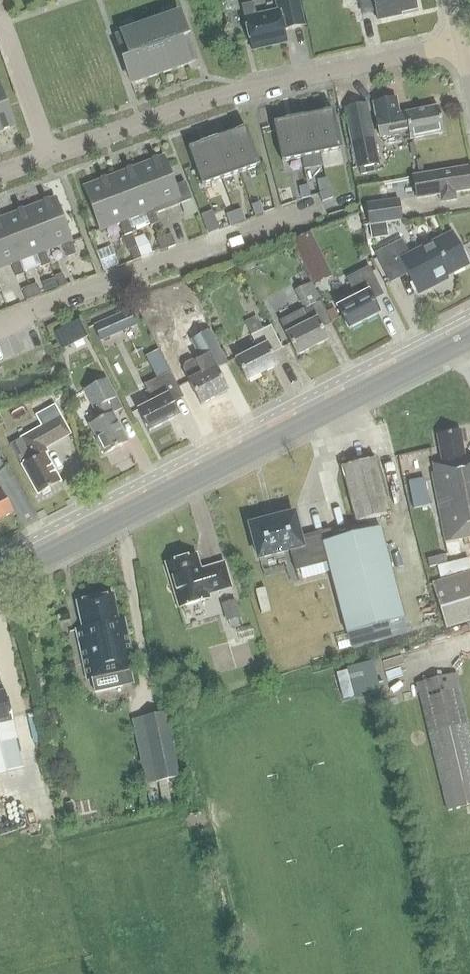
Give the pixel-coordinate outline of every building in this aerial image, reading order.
[(280,11),(258,16),(255,2),(242,5),(246,23),(247,23),(252,48),(286,41),(284,32),(305,28),(299,0),(278,0),(280,11)] [(377,20),(394,16),(394,15),(416,10),(414,0),(373,0),(377,20)] [(123,59),(131,84),(188,65),(188,64),(195,61),(187,39),(178,13),(121,33),(122,34),(115,36),(123,59)] [(14,126),(0,90),(0,131),(14,126)] [(372,104),(375,120),(378,138),(407,133),(408,141),(442,135),(437,109),(398,116),(396,103),(391,101),(372,104)] [(380,165),(367,103),(343,108),(356,170),(380,165)] [(323,113),(313,115),(321,154),(341,150),(336,126),(333,110),(323,113)] [(303,117),(294,119),(302,158),(321,154),(313,115),(303,117)] [(302,158),(294,119),(285,120),(285,121),(274,123),(282,162),(302,158)] [(236,132),(227,135),(240,173),(258,166),(250,143),(251,143),(245,128),(235,131),(236,132)] [(216,138),(208,141),(221,179),(240,173),(227,135),(217,139),(216,138)] [(199,145),(189,148),(202,186),(221,179),(208,141),(199,144),(199,145)] [(174,187),(163,158),(137,168),(155,214),(192,200),(185,182),(174,187)] [(158,223),(155,214),(137,168),(111,177),(127,220),(145,213),(150,227),(158,223)] [(456,200),(455,193),(469,190),(469,168),(436,173),(414,176),(417,199),(440,195),(441,203),(456,200)] [(119,223),(124,236),(133,233),(127,220),(111,177),(84,188),(100,230),(119,223)] [(325,179),(318,180),(320,192),(328,190),(325,179)] [(307,186),(299,187),(302,199),(309,197),(307,186)] [(330,190),(319,194),(322,202),(333,198),(330,190)] [(369,227),(386,224),(402,222),(399,198),(366,204),(369,227)] [(45,251),(62,245),(67,258),(76,255),(54,199),(29,209),(45,251)] [(259,203),(252,206),(256,217),(263,214),(259,203)] [(29,209),(3,219),(19,261),(36,254),(41,268),(50,265),(45,251),(29,209)] [(241,210),(234,212),(238,223),(245,221),(241,210)] [(234,212),(226,215),(230,226),(238,223),(234,212)] [(11,264),(16,278),(24,274),(19,261),(3,219),(0,220),(0,268),(11,264)] [(388,237),(386,224),(369,227),(371,239),(388,237)] [(292,242),(313,285),(332,276),(310,233),(292,242)] [(405,268),(418,294),(434,286),(432,283),(468,265),(452,234),(410,255),(402,240),(376,254),(387,277),(405,268)] [(168,249),(175,246),(171,235),(164,237),(168,249)] [(164,237),(156,240),(160,251),(168,249),(164,237)] [(133,261),(141,259),(137,247),(129,250),(133,261)] [(337,308),(348,330),(379,314),(370,296),(381,291),(369,267),(346,279),(356,298),(337,308)] [(67,286),(63,274),(55,277),(59,288),(67,286)] [(305,308),(301,310),(279,321),(297,356),(327,341),(321,329),(332,324),(312,283),(296,290),(305,308)] [(34,298),(41,295),(36,284),(29,287),(34,298)] [(29,287),(22,290),(26,301),(34,298),(29,287)] [(93,324),(99,340),(138,325),(132,309),(93,324)] [(62,344),(88,333),(80,316),(54,327),(62,344)] [(247,381),(277,366),(271,355),(282,349),(270,326),(262,330),(258,323),(248,328),(252,335),(251,336),(258,349),(236,360),(247,381)] [(201,361),(197,363),(192,361),(184,365),(183,370),(188,382),(201,405),(227,391),(216,369),(227,364),(209,330),(191,340),(201,361)] [(153,402),(138,410),(149,432),(178,417),(168,397),(180,391),(170,372),(145,385),(153,402)] [(89,425),(104,455),(127,443),(106,403),(116,398),(106,379),(84,390),(99,420),(89,425)] [(42,450),(70,434),(53,405),(36,415),(42,427),(10,445),(38,495),(41,493),(42,496),(51,491),(50,488),(60,482),(42,450)] [(433,464),(435,479),(433,479),(445,543),(469,538),(469,457),(465,458),(460,431),(437,435),(441,462),(433,464)] [(341,467),(356,523),(389,514),(375,458),(341,467)] [(13,512),(0,489),(0,519),(13,512)] [(322,563),(319,533),(297,539),(291,515),(247,526),(255,559),(287,551),(292,571),(322,563)] [(321,542),(319,533),(322,563),(325,563),(330,583),(388,566),(378,527),(321,542)] [(208,595),(231,588),(224,563),(201,570),(196,555),(165,564),(179,608),(209,599),(208,595)] [(402,620),(388,566),(330,583),(343,636),(402,620)] [(433,582),(446,627),(469,619),(469,571),(433,582)] [(119,673),(135,669),(124,620),(118,621),(112,595),(77,603),(82,629),(76,630),(87,680),(92,679),(95,693),(122,687),(119,673)] [(221,603),(226,621),(229,620),(231,628),(239,625),(237,618),(240,617),(235,600),(221,603)] [(56,613),(58,622),(71,620),(69,610),(56,613)] [(375,662),(337,667),(341,695),(379,690),(375,662)] [(455,665),(415,675),(446,809),(469,803),(469,729),(455,665)] [(23,767),(5,690),(0,692),(0,773),(23,767)] [(141,717),(155,782),(181,777),(167,711),(141,717)]
